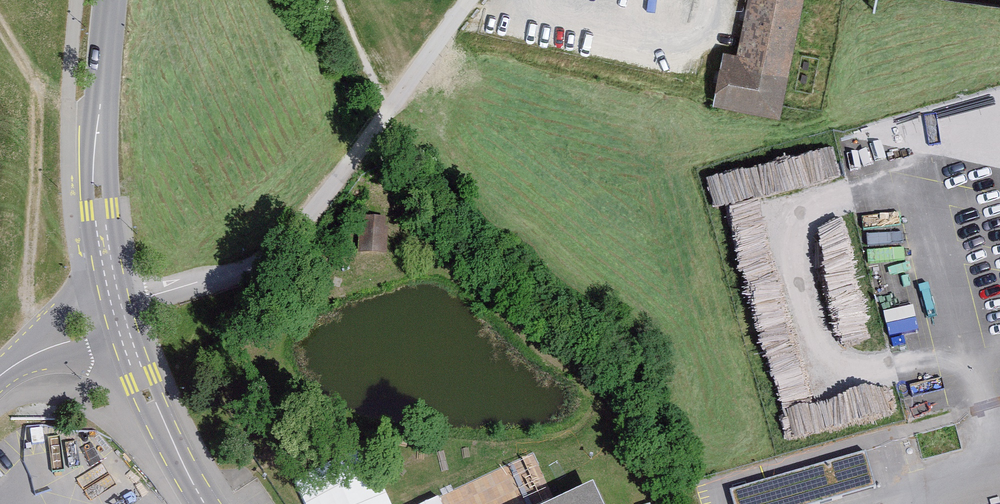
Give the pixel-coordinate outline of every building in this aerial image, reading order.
[(738,55),(725,53),(715,108),(784,120),(806,0),(749,0),(738,55)] [(716,213),(843,182),(835,150),(708,181),(716,213)] [(391,254),(389,217),(361,218),(362,255),(391,254)] [(847,254),(848,227),(823,227),(823,254),(847,254)] [(894,344),(918,338),(911,305),(886,311),(894,344)] [(865,450),(731,489),(735,503),(809,503),(875,485),(865,450)] [(593,479),(540,503),(604,503),(593,479)]
